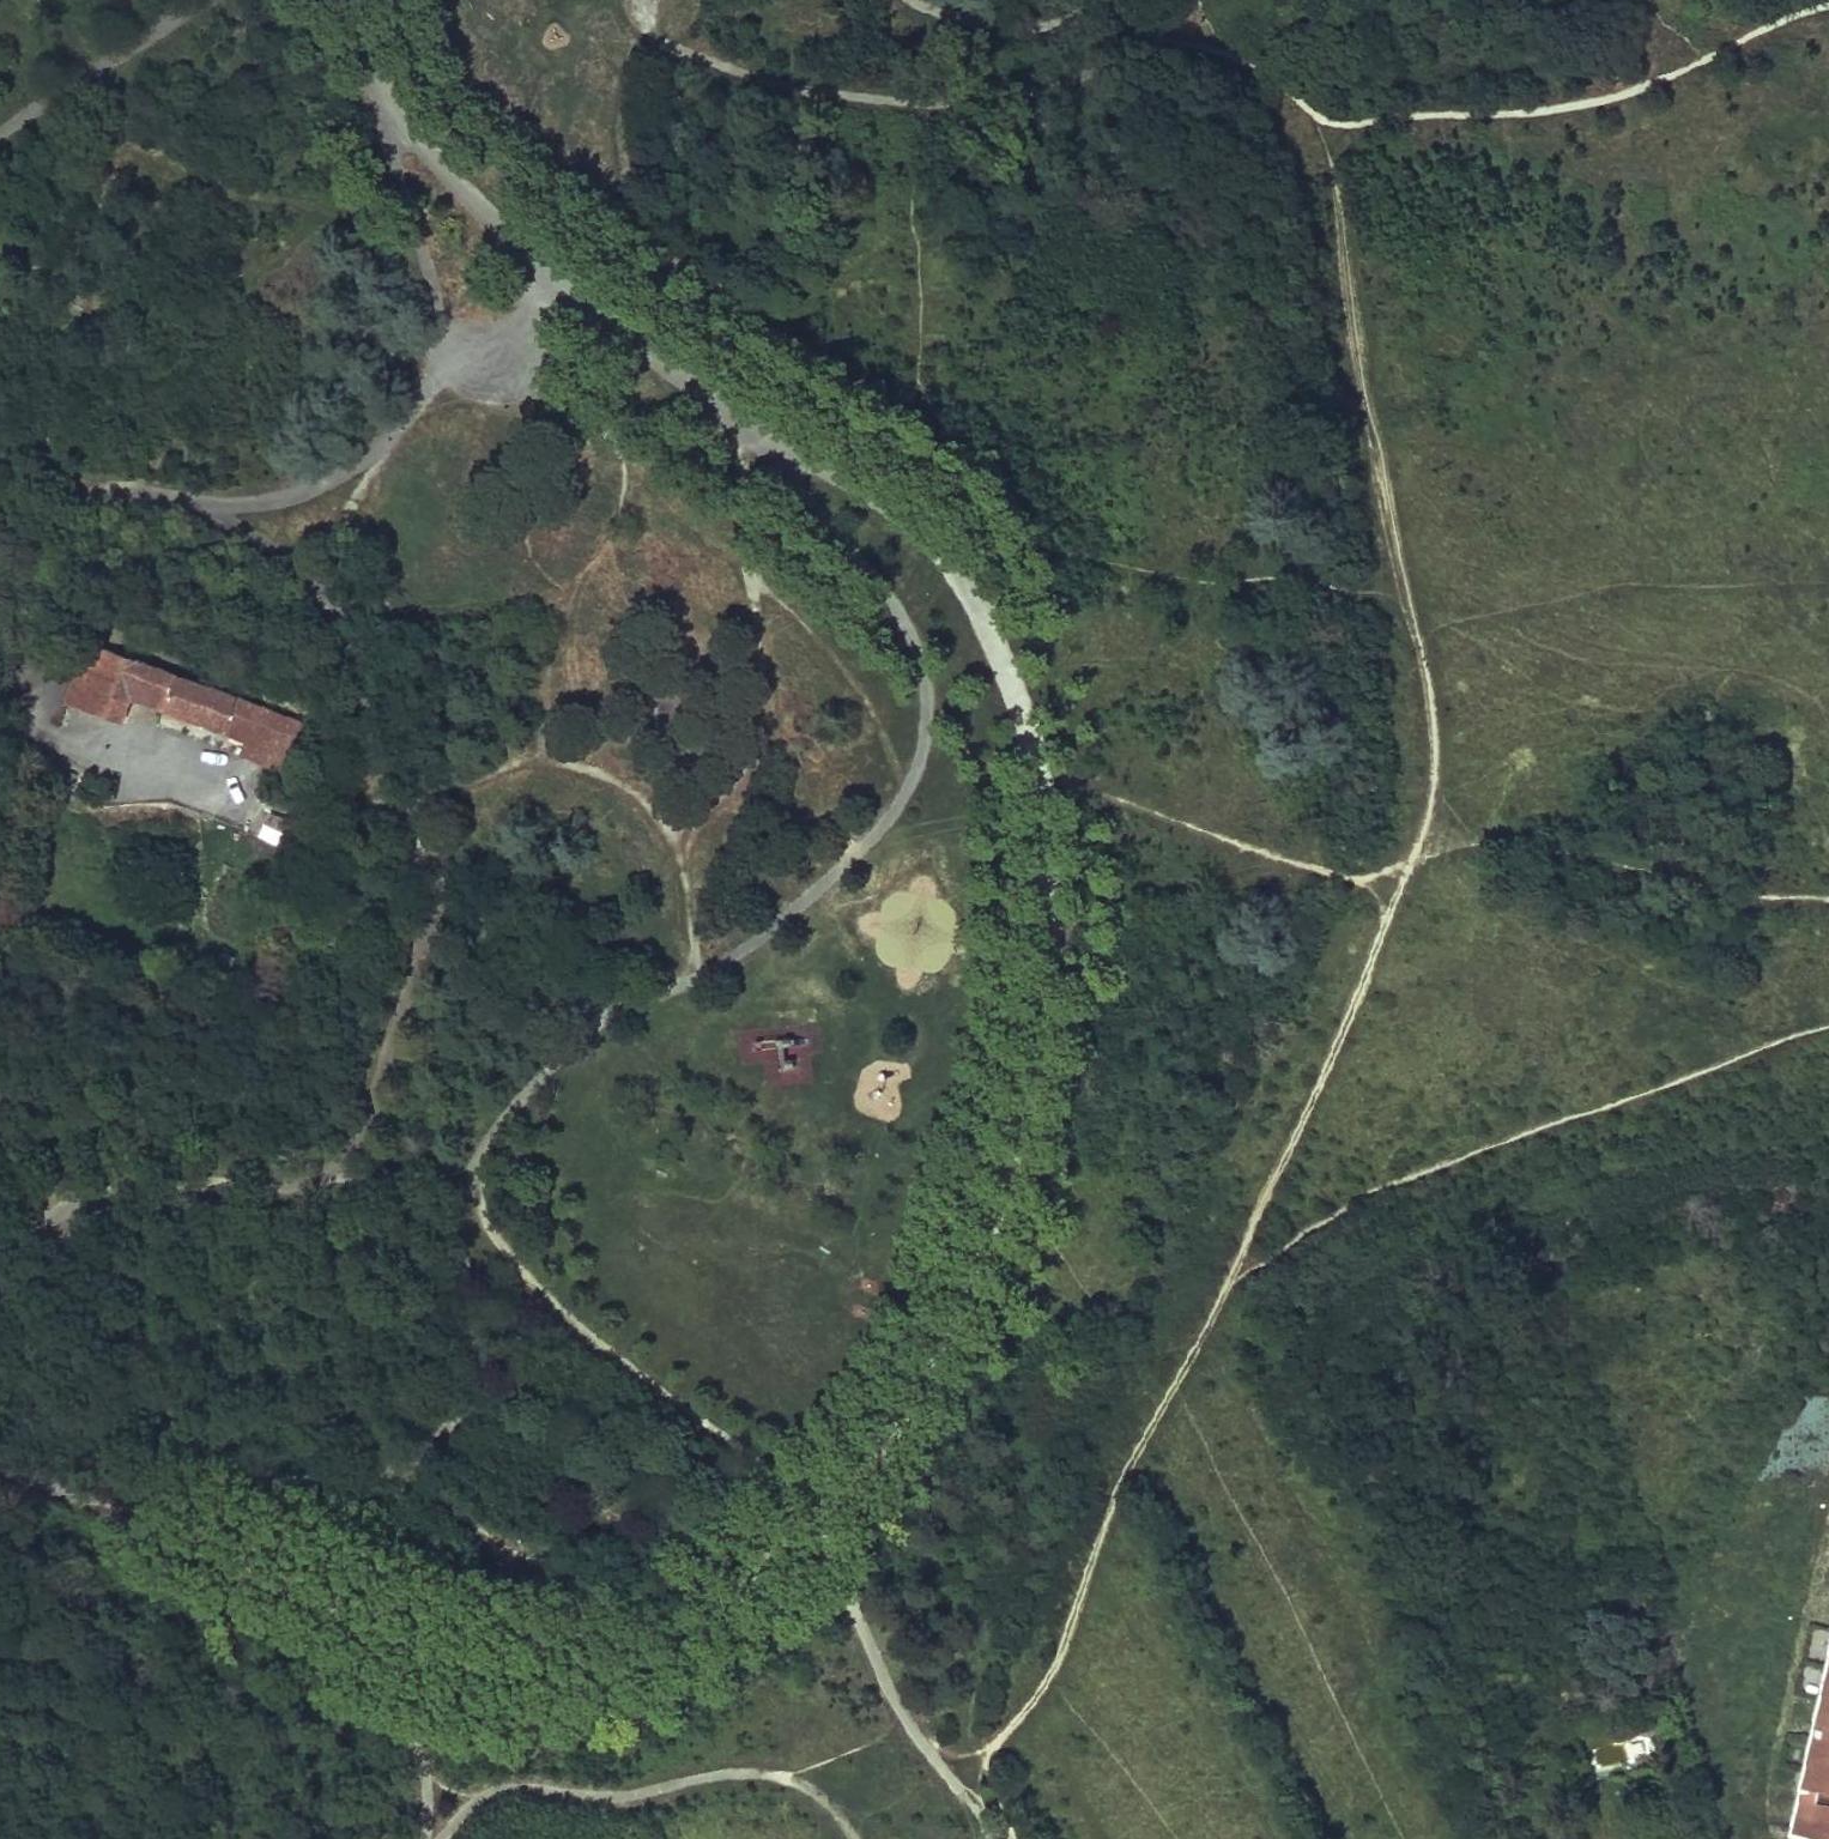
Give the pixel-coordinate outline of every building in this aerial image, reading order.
[(282,768),(299,720),(84,644),(64,704),(120,723),(129,696),(244,737),(240,753),(282,768)] [(290,823),(269,813),(258,835),(280,846),(290,823)] [(740,1035),(738,1068),(791,1070),(793,1038),(740,1035)] [(1795,1831),(1828,1838),(1828,1673),(1795,1831)]
